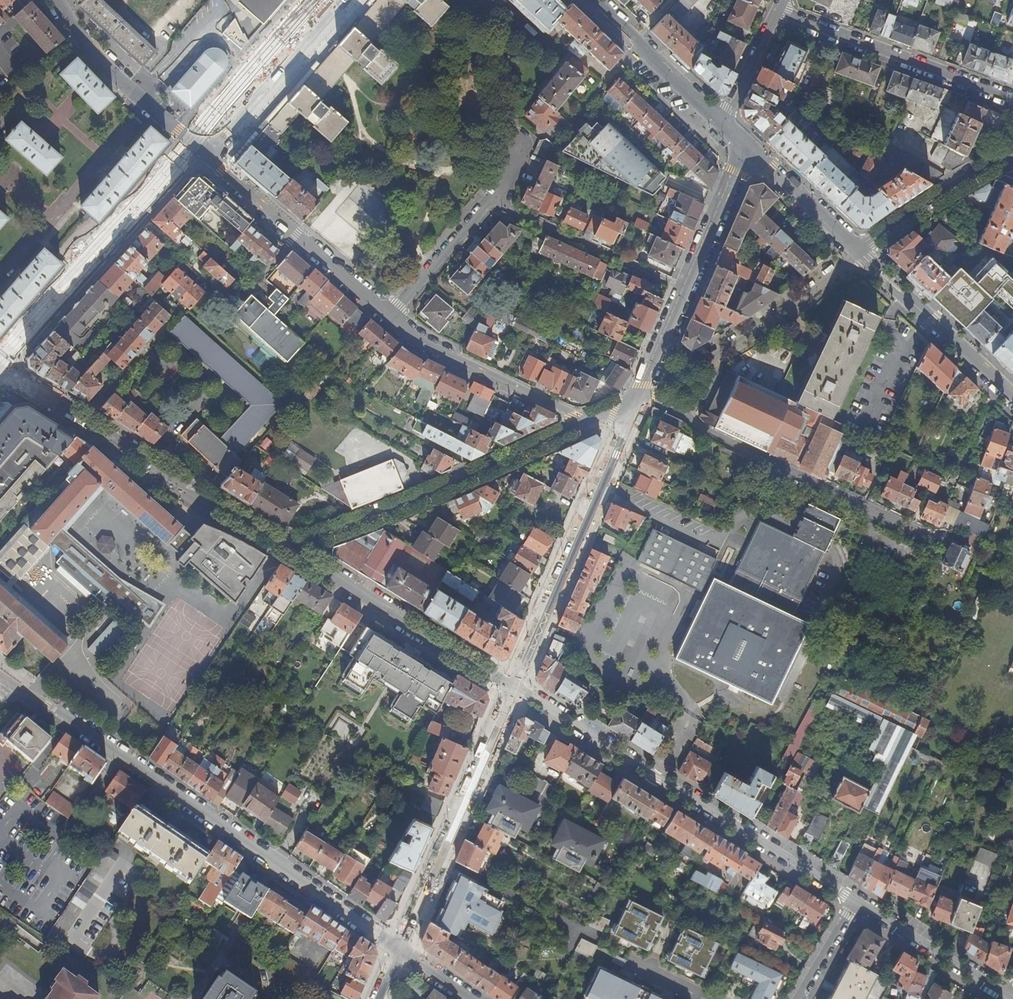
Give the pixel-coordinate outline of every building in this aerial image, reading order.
[(6,23),(10,20),(2,11),(12,2),(19,11),(24,7),(17,0),(0,0),(0,16),(2,19),(6,23)] [(75,5),(142,66),(155,51),(100,0),(73,0),(75,5)] [(267,19),(274,11),(283,0),(245,0),(267,19)] [(269,124),(281,134),(299,113),(305,118),(306,117),(313,124),(312,126),(312,127),(313,126),(321,133),(320,133),(321,134),(322,134),(329,140),(329,141),(330,142),(347,121),(346,121),(338,115),(339,114),(338,113),(337,114),(330,107),(329,106),(327,108),(320,101),(333,86),(343,75),(356,60),(363,67),(362,68),(380,84),(388,74),(398,64),(380,48),(378,50),(370,44),(386,25),(406,2),(414,9),(412,11),(413,12),(414,11),(421,17),(420,18),(421,19),(422,18),(430,25),(429,26),(430,27),(448,6),(447,6),(440,0),(376,0),(347,34),(325,59),(294,94),(269,124)] [(552,0),(513,0),(530,17),(545,31),(555,21),(564,11),(552,0)] [(648,15),(662,0),(632,0),(648,15)] [(670,10),(678,18),(679,19),(681,18),(698,0),(679,0),(670,10)] [(757,7),(743,0),(738,0),(728,20),(746,29),(757,7)] [(935,3),(950,9),(954,0),(936,0),(935,3)] [(957,0),(954,0),(950,9),(956,11),(960,12),(963,2),(957,0)] [(45,53),(63,39),(51,26),(30,2),(27,4),(24,7),(19,11),(13,17),(21,26),(45,53)] [(571,4),(564,11),(555,21),(561,27),(575,40),(581,45),(597,28),(571,4)] [(870,31),(887,37),(893,21),(895,17),(878,10),(870,31)] [(956,11),(952,20),(964,24),(967,15),(960,12),(956,11)] [(995,12),(990,23),(998,26),(1002,14),(995,12)] [(650,31),(691,69),(698,53),(702,45),(680,24),(678,26),(665,15),(650,31)] [(235,19),(222,34),(241,49),(246,43),(235,19)] [(561,27),(555,21),(545,31),(544,32),(551,38),(561,27)] [(893,21),(887,37),(911,46),(917,30),(893,21)] [(917,30),(911,46),(931,53),(939,33),(919,25),(917,30)] [(623,54),(597,28),(581,45),(573,54),(579,59),(587,51),(608,71),(616,61),(623,54)] [(725,93),(735,73),(731,71),(744,44),(719,32),(716,38),(708,33),(705,40),(717,46),(720,39),(728,44),(718,63),(720,65),(719,68),(716,67),(714,69),(713,66),(715,62),(698,53),(691,69),(718,95),(725,93)] [(566,50),(568,52),(572,54),(573,54),(581,45),(575,40),(566,50)] [(788,41),(772,72),(791,83),(807,50),(788,41)] [(963,65),(988,75),(996,55),(970,45),(969,48),(962,45),(956,62),(961,64),(961,61),(964,62),(963,65)] [(170,91),(189,108),(221,71),(224,68),(225,64),(226,60),(225,57),(224,55),(222,53),(220,50),(216,49),(212,48),(209,49),(206,51),(203,53),(170,91)] [(854,79),(860,60),(842,53),(835,72),(854,79)] [(988,75),(1010,83),(1012,74),(1012,61),(996,55),(988,75)] [(97,112),(113,96),(76,58),(60,73),(63,77),(97,112)] [(566,62),(538,96),(539,98),(555,111),(562,102),(588,71),(573,58),(568,63),(566,62)] [(879,67),(860,60),(854,79),(872,86),(879,67)] [(772,72),(761,66),(752,84),(777,97),(779,99),(781,100),(787,89),(789,91),(793,84),(791,83),(772,72)] [(905,98),(912,79),(894,72),(886,91),(905,98)] [(608,90),(606,89),(600,96),(615,111),(614,112),(616,114),(619,111),(635,94),(619,79),(608,90)] [(942,90),(912,79),(905,98),(936,109),(938,104),(942,90)] [(777,97),(752,84),(740,110),(741,117),(766,140),(785,120),(775,110),(774,111),(772,109),(770,112),(766,108),(768,103),(772,105),(777,97)] [(837,91),(822,85),(818,98),(818,99),(833,104),(837,91)] [(643,102),(635,94),(619,111),(622,113),(625,110),(635,119),(630,125),(633,128),(638,122),(645,115),(650,109),(643,102)] [(555,111),(539,98),(531,109),(525,115),(544,131),(550,124),(554,127),(559,121),(555,118),(555,117),(558,113),(555,111)] [(796,109),(781,100),(779,99),(777,103),(790,115),(796,109)] [(876,99),(873,109),(880,112),(884,101),(876,99)] [(950,109),(980,123),(986,110),(968,101),(964,108),(953,103),(950,109)] [(950,109),(945,107),(930,139),(938,143),(931,156),(932,159),(952,171),(971,160),(964,156),(980,123),(950,109)] [(659,117),(650,109),(645,115),(638,122),(651,134),(647,138),(650,141),(653,137),(666,123),(659,117)] [(785,120),(766,140),(803,176),(823,155),(830,148),(825,145),(820,150),(801,133),(791,124),(795,120),(798,122),(805,113),(796,109),(790,115),(785,120)] [(866,125),(870,112),(863,109),(858,122),(866,125)] [(879,115),(870,112),(866,125),(874,128),(879,115)] [(570,130),(573,126),(558,113),(555,117),(558,120),(570,130)] [(814,119),(809,115),(805,113),(798,122),(795,120),(791,124),(801,133),(814,119)] [(819,133),(824,124),(815,119),(810,128),(819,133)] [(5,139),(45,174),(60,157),(43,142),(44,140),(39,136),(38,137),(20,122),(15,128),(13,127),(10,130),(12,132),(5,139)] [(682,138),(666,123),(653,137),(666,148),(662,152),(665,156),(668,153),(674,146),(682,138)] [(281,134),(269,124),(235,163),(274,197),(290,179),(263,156),(265,154),(270,158),(275,152),(273,150),(284,137),(281,134)] [(666,179),(607,124),(602,130),(596,125),(591,129),(587,126),(561,153),(614,179),(616,175),(653,193),(666,179)] [(80,206),(98,221),(167,142),(149,127),(148,128),(126,153),(126,152),(121,157),(122,158),(107,175),(106,174),(102,179),(103,180),(80,206)] [(1000,143),(1011,137),(989,127),(985,136),(1000,143)] [(843,135),(835,131),(829,137),(835,143),(843,135)] [(683,140),(682,138),(674,146),(668,153),(673,157),(669,161),(672,164),(677,159),(710,190),(718,172),(683,140)] [(546,140),(540,141),(534,154),(545,159),(548,161),(553,148),(556,145),(546,140)] [(945,175),(888,143),(883,157),(884,158),(902,168),(930,184),(945,175)] [(883,157),(871,151),(859,173),(864,177),(870,183),(877,190),(895,206),(930,184),(902,168),(899,174),(880,186),(873,178),(884,158),(883,157)] [(823,155),(803,176),(836,206),(853,188),(855,186),(823,155)] [(558,166),(548,161),(545,159),(531,189),(528,187),(521,202),(535,209),(538,210),(546,193),(558,166)] [(864,177),(859,173),(857,171),(852,177),(858,183),(864,177)] [(249,225),(254,219),(204,175),(195,176),(192,177),(173,197),(192,214),(222,241),(229,247),(236,238),(249,225)] [(996,180),(1012,188),(1012,179),(1005,175),(996,180)] [(865,189),(870,183),(864,177),(858,183),(865,189)] [(290,179),(274,197),(301,220),(318,202),(309,194),(291,178),(290,179)] [(313,182),(325,193),(329,189),(317,178),(313,182)] [(978,243),(980,243),(988,247),(995,250),(1010,257),(1012,250),(1012,246),(1007,243),(1009,238),(1012,239),(1012,236),(1012,231),(1012,230),(1012,229),(1012,188),(996,180),(970,195),(987,203),(988,201),(991,202),(997,189),(1002,191),(978,243)] [(749,187),(724,246),(736,251),(745,231),(750,226),(776,198),(762,184),(749,187)] [(549,194),(559,199),(563,191),(553,186),(549,194)] [(865,228),(895,206),(877,190),(870,196),(860,195),(853,188),(836,206),(858,227),(865,228)] [(692,231),(704,203),(677,192),(669,189),(666,196),(678,201),(669,220),(682,226),(692,231)] [(546,193),(538,210),(552,216),(559,199),(549,194),(546,193)] [(192,214),(173,197),(160,212),(178,228),(192,214)] [(569,208),(563,221),(581,230),(588,217),(569,208)] [(178,228),(160,212),(152,220),(173,239),(177,235),(188,245),(190,243),(192,245),(194,242),(178,228)] [(761,246),(766,241),(778,229),(763,214),(750,226),(760,236),(756,241),(761,246)] [(948,222),(951,217),(945,214),(942,218),(948,222)] [(601,219),(594,215),(584,238),(592,241),(594,235),(601,219)] [(617,233),(622,235),(627,223),(616,217),(613,224),(601,219),(594,235),(612,243),(617,233)] [(634,226),(645,232),(648,225),(637,220),(634,226)] [(684,250),(692,231),(682,226),(669,220),(661,239),(684,250)] [(498,222),(484,238),(499,251),(502,254),(520,233),(520,230),(509,225),(506,229),(498,222)] [(151,223),(147,228),(158,238),(160,236),(162,233),(151,223)] [(259,273),(278,250),(249,225),(236,238),(229,247),(234,251),(241,243),(255,255),(247,263),(259,273)] [(938,225),(925,242),(934,249),(942,255),(955,239),(938,225)] [(146,227),(130,245),(148,261),(164,244),(158,238),(147,228),(146,227)] [(777,259),(781,256),(793,243),(778,229),(766,241),(776,251),(774,253),(776,255),(775,256),(777,259)] [(888,256),(909,276),(924,259),(912,248),(917,242),(929,254),(934,249),(925,242),(912,231),(888,248),(888,256)] [(676,268),(684,250),(661,239),(650,234),(647,242),(653,245),(649,256),(676,268)] [(543,241),(534,237),(528,251),(538,255),(539,253),(553,259),(556,252),(560,244),(546,237),(543,241)] [(471,254),(465,261),(482,276),(501,255),(502,254),(499,251),(484,238),(477,246),(476,245),(470,252),(471,254)] [(784,268),(787,270),(796,261),(801,265),(808,257),(793,243),(781,256),(789,263),(784,268)] [(573,250),(560,244),(556,252),(553,259),(563,263),(566,265),(573,250)] [(130,245),(115,262),(132,279),(139,271),(148,261),(130,245)] [(724,246),(715,265),(736,275),(741,277),(748,280),(749,281),(753,273),(738,266),(743,255),(736,251),(724,246)] [(61,264),(43,249),(21,275),(20,274),(15,279),(16,280),(2,296),(1,296),(0,296),(0,333),(61,264)] [(951,274),(955,269),(957,268),(942,255),(934,249),(929,254),(928,255),(935,262),(937,260),(951,274)] [(579,271),(586,256),(576,251),(573,250),(566,265),(579,271)] [(226,287),(234,278),(204,251),(199,256),(206,263),(203,267),(226,287)] [(299,287),(313,270),(291,251),(290,252),(277,268),(299,287)] [(607,265),(586,256),(579,271),(593,277),(595,272),(602,275),(607,265)] [(794,268),(803,276),(817,265),(808,257),(801,265),(796,261),(787,270),(789,272),(794,268)] [(909,276),(931,297),(947,279),(925,258),(924,259),(909,276)] [(482,276),(465,261),(449,279),(467,294),(481,278),(482,276)] [(98,280),(100,282),(117,297),(131,282),(135,286),(137,283),(132,279),(115,262),(98,280)] [(754,283),(766,289),(768,284),(774,270),(769,268),(758,262),(753,273),(749,281),(754,283)] [(715,265),(702,296),(723,306),(724,304),(728,305),(731,299),(727,297),(736,275),(715,265)] [(177,268),(167,279),(162,284),(171,292),(186,276),(177,268)] [(311,301),(327,283),(329,281),(315,268),(313,270),(299,287),(298,288),(301,290),(303,288),(307,292),(298,302),(305,308),(311,301)] [(159,272),(156,269),(147,278),(150,282),(159,272)] [(606,286),(612,271),(607,269),(600,284),(606,286)] [(139,271),(132,279),(137,283),(144,289),(150,282),(147,278),(139,271)] [(627,288),(632,276),(626,274),(621,271),(620,274),(612,271),(606,286),(611,289),(610,291),(615,293),(622,296),(626,288),(627,288)] [(167,279),(159,272),(150,282),(144,289),(151,297),(157,290),(162,284),(167,279)] [(195,284),(186,276),(171,292),(181,300),(195,284)] [(643,290),(651,294),(653,288),(653,286),(632,276),(627,288),(641,294),(643,290)] [(748,280),(741,277),(737,285),(738,288),(744,290),(748,280)] [(100,282),(57,332),(70,344),(73,347),(80,339),(77,337),(85,328),(81,323),(93,309),(98,313),(106,304),(109,306),(117,297),(100,282)] [(328,313),(343,296),(327,283),(311,301),(326,315),(328,313)] [(734,311),(746,317),(779,295),(766,289),(754,283),(751,290),(747,293),(743,292),(734,311)] [(181,300),(190,308),(204,292),(195,284),(181,300)] [(766,289),(779,295),(783,292),(768,284),(766,289)] [(268,309),(275,315),(288,299),(276,289),(268,298),(273,303),(268,309)] [(657,312),(662,300),(651,294),(643,290),(641,294),(641,295),(644,297),(642,301),(639,300),(637,303),(657,312)] [(594,306),(606,312),(611,301),(596,293),(590,305),(594,306)] [(627,299),(622,296),(615,293),(611,301),(612,301),(625,307),(629,299),(627,299)] [(636,302),(637,303),(639,300),(640,297),(630,293),(627,299),(629,299),(636,302)] [(287,363),(304,343),(251,295),(233,314),(273,350),(287,363)] [(425,321),(438,332),(447,322),(444,319),(452,310),(435,295),(420,312),(427,319),(425,321)] [(342,325),(357,308),(343,296),(328,313),(342,325)] [(702,296),(691,319),(713,329),(719,316),(735,323),(746,317),(734,311),(723,306),(702,296)] [(142,307),(146,310),(154,301),(151,297),(142,307)] [(124,298),(122,301),(125,304),(128,307),(132,303),(127,298),(124,298)] [(796,354),(777,394),(792,401),(827,417),(876,317),(879,318),(879,316),(844,299),(843,301),(845,302),(815,363),(796,354)] [(146,310),(162,324),(170,315),(169,314),(160,306),(154,301),(146,310)] [(648,332),(657,312),(637,303),(636,302),(627,322),(648,332)] [(534,336),(538,328),(509,314),(510,312),(494,304),(488,311),(495,315),(494,317),(495,318),(534,336)] [(466,312),(478,322),(483,317),(471,306),(466,312)] [(359,333),(370,320),(357,308),(342,325),(340,327),(348,334),(353,339),(359,333)] [(964,328),(992,354),(1005,339),(997,331),(1001,328),(999,326),(1000,325),(995,321),(1000,315),(993,309),(987,315),(982,310),(964,328)] [(138,319),(154,333),(162,324),(146,310),(138,319)] [(473,328),(478,322),(466,312),(461,317),(473,328)] [(618,341),(627,322),(607,312),(600,327),(595,325),(593,329),(618,341)] [(479,323),(466,349),(490,360),(498,343),(486,337),(495,318),(494,317),(486,313),(483,317),(478,322),(479,323)] [(224,475),(227,478),(237,467),(238,466),(237,466),(242,460),(236,454),(283,403),(185,315),(178,322),(170,331),(169,332),(251,405),(219,439),(197,418),(182,435),(224,475)] [(127,325),(131,328),(138,319),(135,316),(131,320),(127,325)] [(131,328),(146,342),(154,333),(138,319),(131,328)] [(692,350),(709,339),(713,329),(691,319),(682,341),(692,350)] [(375,347),(386,334),(370,320),(359,333),(373,346),(375,347)] [(345,338),(348,334),(340,327),(337,331),(345,338)] [(123,337),(138,351),(146,342),(131,328),(123,337)] [(29,365),(56,382),(75,361),(81,354),(77,351),(68,361),(69,362),(68,363),(67,363),(55,355),(57,353),(58,354),(61,354),(70,344),(57,332),(54,329),(28,358),(29,365)] [(1012,374),(1012,331),(1005,339),(992,354),(1012,374)] [(390,360),(401,347),(386,334),(375,347),(390,360)] [(115,346),(131,359),(138,351),(123,337),(115,346)] [(628,365),(635,349),(618,341),(611,358),(628,365)] [(107,355),(110,358),(123,368),(131,359),(115,346),(111,342),(107,347),(111,350),(107,355)] [(943,392),(944,391),(955,367),(929,342),(917,367),(943,392)] [(498,343),(490,360),(495,362),(503,346),(498,343)] [(387,364),(413,380),(425,362),(406,351),(401,347),(390,360),(387,364)] [(587,357),(589,353),(584,351),(580,359),(585,361),(587,357)] [(86,371),(70,391),(86,401),(89,400),(103,384),(94,376),(110,358),(107,355),(103,352),(86,371)] [(536,381),(537,382),(545,365),(529,357),(521,374),(536,381)] [(537,382),(568,396),(578,375),(576,374),(574,378),(568,375),(565,373),(556,369),(553,368),(555,364),(556,360),(549,357),(545,365),(537,382)] [(413,380),(412,382),(422,388),(433,393),(434,390),(443,371),(444,369),(426,360),(425,362),(413,380)] [(75,361),(56,382),(70,391),(86,371),(75,361)] [(611,374),(617,364),(613,362),(606,372),(611,374)] [(625,381),(630,371),(617,364),(611,374),(625,381)] [(961,407),(978,389),(955,367),(944,391),(961,407)] [(768,452),(792,401),(777,394),(728,370),(723,380),(727,382),(718,403),(713,401),(709,411),(703,409),(699,416),(704,421),(703,422),(768,452)] [(459,402),(468,383),(443,371),(434,390),(459,402)] [(578,375),(568,396),(582,403),(588,400),(598,380),(580,371),(578,375)] [(606,384),(611,374),(606,372),(601,381),(606,384)] [(618,390),(625,381),(611,374),(606,384),(618,390)] [(727,382),(723,380),(713,401),(718,403),(727,382)] [(313,382),(302,394),(310,399),(320,388),(313,382)] [(476,413),(484,417),(494,395),(492,394),(493,392),(474,383),(473,385),(470,391),(476,394),(471,403),(479,407),(476,413)] [(115,393),(100,409),(115,419),(131,401),(141,390),(136,386),(123,401),(115,393)] [(419,392),(431,398),(433,393),(422,388),(419,392)] [(429,400),(426,406),(433,410),(436,403),(429,400)] [(131,401),(115,419),(135,431),(150,414),(148,413),(146,415),(131,401)] [(792,401),(768,452),(825,479),(829,471),(835,459),(849,428),(827,417),(792,401)] [(952,416),(957,411),(949,403),(944,408),(952,416)] [(0,405),(0,426),(16,409),(9,404),(1,404),(0,405)] [(521,416),(542,426),(556,420),(556,415),(534,404),(531,411),(526,408),(525,411),(524,410),(521,416)] [(454,412),(455,413),(463,416),(466,410),(458,406),(454,412)] [(33,410),(28,407),(16,409),(0,426),(0,449),(33,410)] [(173,415),(176,419),(181,413),(178,409),(173,415)] [(76,437),(33,410),(0,449),(0,522),(2,520),(63,452),(76,437)] [(500,425),(522,436),(542,426),(521,416),(508,410),(507,410),(500,425)] [(683,420),(664,412),(651,441),(674,452),(675,451),(683,434),(678,432),(679,429),(683,420)] [(150,414),(135,431),(154,443),(168,428),(151,413),(150,414)] [(452,419),(464,425),(469,428),(472,421),(463,416),(455,413),(452,419)] [(472,421),(469,428),(477,431),(480,425),(472,421)] [(495,440),(503,444),(522,436),(500,425),(494,422),(491,429),(489,429),(486,436),(495,440)] [(445,447),(470,460),(484,453),(457,439),(427,424),(421,434),(445,447)] [(457,439),(484,453),(494,448),(491,447),(495,440),(486,436),(477,431),(469,428),(464,425),(457,439)] [(1004,446),(1009,433),(992,428),(988,441),(1004,446)] [(683,434),(675,451),(684,454),(691,438),(683,434)] [(595,435),(558,452),(570,458),(589,467),(601,440),(595,435)] [(85,454),(92,447),(76,437),(63,452),(77,464),(85,454)] [(260,445),(265,451),(274,442),(268,437),(260,445)] [(883,445),(880,443),(871,439),(866,451),(878,456),(883,445)] [(1000,459),(1001,454),(1004,446),(988,441),(981,461),(970,457),(968,462),(980,465),(995,471),(997,466),(991,464),(994,457),(1000,459)] [(1012,459),(1012,447),(1008,445),(1004,455),(1006,456),(1004,463),(999,461),(997,466),(995,471),(991,482),(996,484),(1000,472),(1004,474),(1001,482),(1004,484),(1007,475),(1012,459)] [(98,482),(168,544),(183,527),(92,447),(85,454),(91,460),(74,479),(49,508),(42,516),(36,510),(24,523),(47,545),(98,487),(96,485),(98,482)] [(424,464),(440,473),(462,463),(434,449),(430,457),(428,456),(423,464),(424,464)] [(292,461),(307,471),(314,460),(299,450),(292,461)] [(91,460),(85,454),(77,464),(68,473),(74,479),(91,460)] [(264,463),(271,467),(277,459),(269,455),(264,463)] [(644,455),(637,470),(639,471),(642,472),(659,481),(663,473),(666,474),(669,467),(644,455)] [(547,457),(537,462),(554,470),(557,464),(556,462),(547,457)] [(835,474),(852,482),(860,465),(860,464),(843,457),(841,462),(835,474)] [(909,471),(915,460),(912,458),(910,457),(905,468),(909,471)] [(563,474),(578,482),(581,474),(585,476),(589,467),(570,458),(563,474)] [(734,462),(725,458),(720,468),(729,472),(734,462)] [(835,459),(829,471),(835,474),(841,462),(835,459)] [(321,488),(352,509),(402,489),(391,460),(368,469),(366,465),(359,468),(361,472),(347,477),(345,474),(339,476),(341,481),(321,488)] [(420,469),(433,477),(440,473),(424,464),(423,464),(420,469)] [(860,465),(852,482),(860,486),(861,484),(867,487),(873,476),(867,473),(868,469),(860,465)] [(976,477),(991,482),(995,471),(980,465),(976,477)] [(227,478),(221,485),(249,503),(262,482),(262,481),(251,475),(238,466),(237,467),(227,478)] [(527,466),(518,471),(523,473),(536,480),(539,473),(527,466)] [(251,475),(262,481),(265,475),(254,468),(251,475)] [(925,494),(933,498),(942,478),(924,470),(915,489),(916,490),(925,494)] [(639,471),(632,487),(634,489),(642,472),(639,471)] [(558,472),(551,487),(570,497),(578,482),(563,474),(558,472)] [(662,482),(659,481),(642,472),(634,489),(654,498),(662,482)] [(902,483),(907,475),(901,472),(897,480),(889,476),(881,495),(894,501),(902,483)] [(536,480),(523,473),(519,480),(516,479),(513,480),(509,489),(510,492),(516,495),(516,496),(533,504),(543,483),(536,480)] [(227,478),(224,475),(217,483),(221,485),(227,478)] [(987,495),(991,482),(976,477),(971,489),(987,495)] [(262,482),(249,503),(285,526),(298,504),(262,482)] [(916,490),(915,489),(902,483),(894,501),(915,511),(920,501),(913,497),(916,490)] [(473,492),(489,501),(493,503),(499,493),(486,486),(473,492)] [(983,508),(988,495),(987,495),(971,489),(967,502),(983,508)] [(473,492),(446,503),(452,517),(459,514),(462,519),(482,510),(481,509),(489,501),(473,492)] [(938,525),(948,505),(933,498),(925,494),(915,515),(938,525)] [(698,499),(715,507),(717,503),(700,495),(698,499)] [(42,502),(36,510),(42,516),(49,508),(42,502)] [(553,502),(548,515),(564,521),(569,509),(553,502)] [(644,517),(611,503),(604,520),(624,529),(629,517),(641,523),(644,517)] [(793,535),(760,519),(729,584),(714,576),(675,658),(771,704),(810,622),(795,615),(825,551),(824,550),(839,518),(809,503),(793,535)] [(952,529),(953,525),(960,511),(950,506),(941,523),(952,529)] [(953,525),(983,539),(990,525),(986,523),(960,511),(953,525)] [(183,527),(168,544),(188,561),(217,530),(197,512),(183,527)] [(423,531),(412,548),(431,560),(442,543),(446,546),(457,529),(438,517),(427,534),(423,531)] [(47,545),(24,523),(16,533),(0,550),(0,561),(0,562),(0,571),(9,579),(14,573),(19,578),(23,581),(25,581),(28,581),(29,578),(29,576),(26,573),(50,547),(47,545)] [(523,545),(541,555),(551,537),(534,526),(523,545)] [(332,555),(380,585),(406,544),(383,529),(333,547),(332,555)] [(716,559),(653,529),(638,561),(701,591),(716,559)] [(484,545),(489,548),(493,541),(479,533),(475,540),(484,545)] [(617,539),(605,534),(603,539),(614,544),(617,539)] [(99,535),(97,552),(113,553),(114,536),(99,535)] [(970,551),(952,543),(943,563),(960,571),(970,551)] [(380,585),(422,611),(437,589),(442,580),(447,571),(431,560),(412,548),(406,544),(380,585)] [(537,563),(545,568),(548,560),(541,555),(523,545),(522,545),(512,563),(530,574),(531,574),(537,563)] [(609,556),(591,549),(586,561),(603,569),(611,572),(613,569),(605,565),(609,556)] [(102,603),(112,592),(102,583),(105,578),(74,550),(70,554),(66,551),(57,562),(61,565),(56,570),(88,598),(92,593),(102,603)] [(903,568),(872,554),(870,558),(900,574),(903,568)] [(603,569),(586,561),(580,574),(604,584),(606,580),(600,577),(603,569)] [(490,598),(511,612),(523,594),(519,592),(530,574),(512,563),(511,562),(501,576),(495,572),(493,575),(501,580),(490,598)] [(282,591),(294,573),(280,564),(265,587),(278,596),(282,591)] [(442,580),(471,600),(478,590),(456,576),(447,571),(442,580)] [(287,609),(295,597),(306,580),(294,573),(282,591),(289,595),(282,606),(287,609)] [(604,584),(580,574),(573,590),(585,595),(587,590),(592,592),(595,587),(601,589),(604,584)] [(68,644),(72,640),(0,577),(0,585),(68,644)] [(295,597),(319,612),(331,596),(306,580),(295,597)] [(852,582),(848,580),(846,582),(841,591),(846,594),(852,582)] [(858,586),(852,582),(846,594),(851,597),(858,586)] [(6,654),(23,636),(52,662),(68,644),(0,585),(0,649),(6,654)] [(422,611),(452,630),(467,608),(437,589),(422,611)] [(467,608),(452,630),(499,659),(507,657),(523,619),(511,612),(490,598),(478,590),(471,600),(478,604),(482,598),(499,610),(496,617),(501,619),(497,629),(494,627),(494,625),(487,620),(486,622),(474,614),(475,612),(467,608)] [(585,595),(573,590),(567,606),(585,614),(590,606),(586,605),(587,603),(582,601),(585,595)] [(978,614),(985,598),(979,595),(972,611),(978,614)] [(320,613),(331,596),(319,612),(320,613)] [(350,633),(362,615),(343,603),(331,621),(342,628),(350,633)] [(585,614),(567,606),(558,625),(574,632),(585,614)] [(274,622),(280,611),(272,607),(267,619),(274,622)] [(147,608),(140,618),(149,624),(156,615),(147,608)] [(104,662),(127,631),(111,619),(88,651),(104,662)] [(446,695),(453,681),(366,627),(350,654),(354,657),(342,676),(365,690),(375,675),(401,690),(390,706),(413,720),(425,699),(439,708),(440,706),(445,697),(446,695)] [(344,642),(350,633),(342,628),(336,636),(344,642)] [(569,641),(554,634),(552,639),(567,645),(569,641)] [(567,645),(552,639),(536,676),(538,684),(542,686),(557,661),(558,659),(567,645)] [(557,661),(542,686),(574,706),(581,694),(584,696),(589,688),(566,673),(569,669),(557,661)] [(453,681),(446,695),(445,697),(440,706),(439,708),(433,718),(437,719),(446,702),(455,707),(457,704),(460,705),(459,708),(481,717),(488,700),(486,693),(457,674),(453,681)] [(861,806),(878,814),(907,754),(911,746),(919,728),(924,730),(929,720),(881,697),(864,688),(850,682),(840,677),(826,705),(838,711),(851,718),(872,728),(877,730),(869,748),(876,752),(873,760),(882,764),(870,790),(843,776),(831,797),(858,812),(861,806)] [(814,699),(791,741),(781,760),(791,765),(791,766),(798,752),(801,746),(824,704),(814,699)] [(824,704),(801,746),(815,753),(838,711),(826,705),(824,704)] [(619,707),(607,727),(630,741),(641,722),(641,721),(619,707)] [(18,713),(5,729),(16,737),(28,722),(18,713)] [(543,744),(549,731),(525,716),(517,718),(505,748),(516,753),(521,740),(525,741),(528,732),(535,736),(534,738),(543,744)] [(868,736),(872,728),(851,718),(847,726),(868,736)] [(432,721),(426,731),(442,737),(450,741),(454,731),(432,721)] [(16,737),(10,744),(33,763),(51,741),(28,722),(16,737)] [(641,722),(630,741),(652,754),(668,728),(662,724),(657,732),(641,722)] [(10,744),(16,737),(5,729),(0,735),(0,743),(4,747),(8,742),(10,744)] [(149,757),(163,766),(177,745),(164,735),(149,757)] [(82,747),(66,736),(53,754),(69,766),(82,747)] [(432,759),(428,768),(453,779),(467,748),(450,741),(442,737),(438,745),(439,746),(433,759),(432,759)] [(697,738),(694,743),(711,753),(714,748),(697,738)] [(569,761),(576,748),(569,744),(568,747),(555,741),(544,760),(564,771),(569,761)] [(163,766),(175,775),(194,747),(189,744),(185,750),(178,744),(177,745),(163,766)] [(907,754),(918,759),(920,757),(922,752),(915,749),(911,746),(907,754)] [(82,747),(69,766),(68,767),(93,783),(106,764),(82,747)] [(175,775),(187,783),(204,759),(206,755),(194,747),(175,775)] [(599,772),(603,765),(576,748),(569,761),(564,771),(590,787),(599,772)] [(689,751),(678,771),(694,781),(697,776),(702,779),(710,764),(689,751)] [(798,752),(791,766),(801,770),(805,773),(812,759),(798,752)] [(922,752),(920,757),(929,762),(932,756),(922,752)] [(414,753),(410,760),(418,764),(421,757),(414,753)] [(199,792),(222,759),(217,756),(211,763),(204,759),(187,783),(199,792)] [(929,762),(928,764),(940,769),(943,762),(932,756),(929,762)] [(236,773),(239,769),(235,766),(224,783),(216,777),(226,762),(222,759),(199,792),(219,806),(226,796),(239,775),(236,773)] [(798,786),(802,788),(820,798),(824,790),(810,783),(821,764),(812,759),(805,773),(798,786)] [(961,769),(949,764),(947,769),(959,774),(961,769)] [(725,771),(713,793),(751,816),(752,812),(759,801),(751,797),(760,781),(767,785),(773,774),(757,765),(747,783),(725,771)] [(786,785),(766,825),(775,831),(796,790),(792,787),(801,770),(791,766),(791,765),(786,774),(787,775),(782,783),(786,785)] [(876,772),(865,767),(861,776),(872,781),(876,772)] [(453,779),(428,768),(425,774),(432,777),(428,788),(446,795),(453,779)] [(256,783),(257,781),(239,769),(236,773),(239,775),(226,796),(241,806),(244,802),(256,783)] [(145,791),(119,772),(106,792),(132,810),(135,806),(145,791)] [(608,802),(611,797),(619,784),(599,772),(590,787),(588,790),(608,802)] [(548,799),(554,788),(528,774),(522,786),(548,799)] [(646,819),(647,817),(658,799),(623,778),(619,784),(611,797),(646,819)] [(542,804),(500,781),(486,808),(496,814),(489,825),(503,832),(514,837),(520,826),(530,831),(542,804)] [(244,802),(256,809),(268,791),(256,783),(244,802)] [(280,796),(294,805),(302,792),(289,783),(280,796)] [(759,796),(766,798),(769,786),(762,785),(759,796)] [(796,790),(775,831),(786,838),(798,816),(790,812),(802,788),(798,786),(796,790)] [(268,818),(274,808),(280,799),(268,791),(256,809),(268,818)] [(68,819),(76,808),(53,793),(45,804),(68,819)] [(437,816),(443,802),(426,794),(420,809),(437,816)] [(661,825),(672,808),(658,799),(647,817),(661,825)] [(135,806),(132,810),(117,833),(191,884),(205,862),(208,857),(135,806)] [(265,823),(263,824),(282,836),(292,820),(274,808),(268,818),(265,823)] [(685,843),(698,824),(677,811),(664,830),(665,831),(685,843)] [(816,812),(798,846),(806,850),(811,842),(810,842),(813,837),(818,840),(829,819),(816,812)] [(606,838),(561,814),(546,842),(557,848),(553,856),(576,869),(581,860),(591,865),(606,838)] [(595,824),(602,828),(608,819),(600,815),(595,824)] [(413,871),(433,827),(413,818),(388,860),(413,871)] [(475,843),(486,849),(494,854),(499,845),(497,844),(503,832),(489,825),(485,823),(475,843)] [(708,850),(717,836),(698,824),(685,843),(693,848),(692,849),(696,851),(699,853),(703,847),(708,850)] [(315,859),(327,839),(331,832),(323,827),(320,830),(318,829),(313,836),(306,831),(296,847),(315,859)] [(729,882),(746,854),(717,836),(708,850),(702,860),(705,862),(706,859),(726,870),(725,872),(727,879),(728,879),(727,881),(729,882)] [(832,857),(828,864),(836,869),(850,844),(849,843),(851,840),(845,836),(843,840),(841,840),(833,857),(832,857)] [(333,871),(345,851),(327,839),(315,859),(333,871)] [(466,839),(456,861),(476,871),(486,849),(475,843),(466,839)] [(230,850),(218,841),(208,857),(205,862),(213,867),(205,879),(209,882),(230,850)] [(655,851),(657,847),(646,841),(640,853),(651,859),(655,851)] [(88,860),(95,865),(107,848),(100,843),(88,860)] [(690,858),(696,851),(692,849),(693,848),(685,843),(680,852),(690,858)] [(863,844),(848,876),(861,884),(878,847),(874,845),(871,852),(865,848),(866,846),(863,844)] [(878,847),(861,884),(870,890),(885,859),(879,856),(882,849),(878,847)] [(980,847),(974,860),(995,868),(998,859),(999,855),(980,847)] [(95,865),(94,867),(46,938),(59,945),(118,855),(107,848),(95,865)] [(363,870),(369,860),(349,849),(334,875),(353,886),(363,870)] [(242,858),(230,850),(209,882),(214,884),(221,873),(229,878),(234,870),(242,858)] [(651,859),(655,861),(659,853),(655,851),(651,859)] [(757,871),(761,864),(746,854),(729,882),(733,885),(740,874),(751,881),(757,871)] [(885,859),(870,890),(881,897),(885,887),(898,859),(899,857),(895,855),(891,862),(885,859)] [(898,859),(885,887),(897,893),(898,893),(907,898),(908,895),(914,881),(902,874),(907,864),(898,859)] [(234,870),(229,878),(215,900),(222,904),(224,902),(241,874),(234,870)] [(365,898),(372,886),(365,882),(370,874),(363,870),(353,886),(348,896),(361,905),(365,898)] [(408,883),(411,875),(401,871),(397,876),(391,888),(385,897),(395,902),(405,882),(408,883)] [(461,871),(438,926),(455,935),(460,926),(464,928),(468,920),(493,932),(504,909),(480,897),(486,884),(461,871)] [(695,871),(690,879),(719,894),(723,885),(720,883),(721,880),(707,873),(705,876),(695,871)] [(751,881),(743,892),(748,895),(745,899),(755,905),(756,904),(757,904),(757,906),(761,909),(764,908),(765,906),(766,907),(777,890),(764,883),(768,877),(757,871),(751,881)] [(267,891),(241,874),(224,902),(251,918),(255,911),(267,891)] [(918,903),(928,907),(936,887),(915,878),(914,881),(908,895),(919,900),(918,903)] [(391,888),(377,879),(372,886),(365,898),(379,907),(385,897),(391,888)] [(601,897),(607,888),(598,882),(592,891),(601,897)] [(792,891),(795,886),(788,882),(785,887),(792,891)] [(785,903),(798,911),(809,894),(795,885),(795,886),(792,891),(785,887),(778,899),(785,903)] [(661,915),(666,917),(679,897),(665,888),(651,910),(661,915)] [(286,902),(267,891),(255,911),(275,923),(276,923),(294,934),(305,917),(284,904),(286,902)] [(815,923),(827,905),(809,894),(798,911),(815,923)] [(192,908),(196,903),(186,896),(182,902),(192,908)] [(931,916),(949,923),(957,903),(939,896),(931,916)] [(395,902),(385,897),(379,907),(375,914),(384,921),(395,902)] [(651,910),(628,897),(612,931),(646,948),(661,915),(651,910)] [(957,903),(949,923),(970,932),(972,927),(980,906),(959,897),(957,903)] [(781,909),(785,903),(778,899),(774,905),(781,909)] [(209,911),(196,903),(192,908),(205,917),(209,911)] [(346,930),(311,906),(305,917),(294,934),(294,935),(299,938),(302,933),(332,952),(334,949),(346,930)] [(455,935),(438,926),(430,921),(421,940),(423,947),(476,984),(488,967),(468,953),(471,948),(462,942),(458,946),(452,942),(454,939),(458,939),(459,937),(455,935)] [(784,933),(763,922),(755,939),(775,949),(778,942),(779,943),(784,933)] [(997,923),(994,932),(1012,938),(1012,929),(997,923)] [(715,942),(682,925),(666,958),(699,975),(715,942)] [(970,932),(964,949),(974,955),(980,940),(983,931),(983,930),(972,927),(970,932)] [(359,939),(346,930),(334,949),(347,958),(347,957),(359,939)] [(865,969),(883,940),(866,930),(863,930),(846,959),(849,960),(865,969)] [(980,940),(974,955),(985,962),(990,946),(989,945),(993,936),(989,935),(983,931),(980,940)] [(571,958),(588,966),(597,946),(581,938),(571,958)] [(373,949),(359,939),(347,957),(353,961),(352,964),(349,963),(348,964),(345,962),(339,972),(347,976),(363,985),(376,957),(373,949)] [(990,946),(985,962),(1001,972),(1010,947),(991,941),(989,945),(990,946)] [(730,967),(758,981),(749,998),(770,998),(783,973),(738,951),(730,967)] [(916,961),(903,952),(892,970),(893,971),(894,970),(897,971),(898,970),(900,970),(900,972),(902,974),(900,978),(898,977),(895,984),(904,989),(913,968),(916,961)] [(282,954),(272,971),(307,993),(318,975),(282,954)] [(501,961),(495,957),(491,962),(498,966),(501,961)] [(865,969),(849,960),(829,997),(834,998),(863,998),(876,975),(872,972),(865,969)] [(97,993),(84,984),(84,979),(74,972),(72,975),(60,966),(51,978),(53,979),(48,987),(49,988),(41,998),(92,998),(97,993)] [(488,966),(488,967),(476,984),(488,993),(500,975),(488,966)] [(598,966),(584,994),(593,998),(667,998),(598,966)] [(904,989),(907,991),(904,998),(917,998),(926,977),(913,968),(904,989)] [(929,969),(926,977),(917,998),(947,998),(950,994),(932,983),(938,974),(929,969)] [(518,983),(523,987),(530,976),(525,973),(518,983)] [(254,994),(225,974),(220,981),(217,979),(203,998),(251,998),(254,994)] [(488,993),(497,998),(508,998),(517,986),(500,975),(488,993)] [(363,985),(347,976),(344,983),(346,985),(341,995),(348,998),(357,998),(363,985)] [(527,987),(518,998),(543,998),(527,987)]
